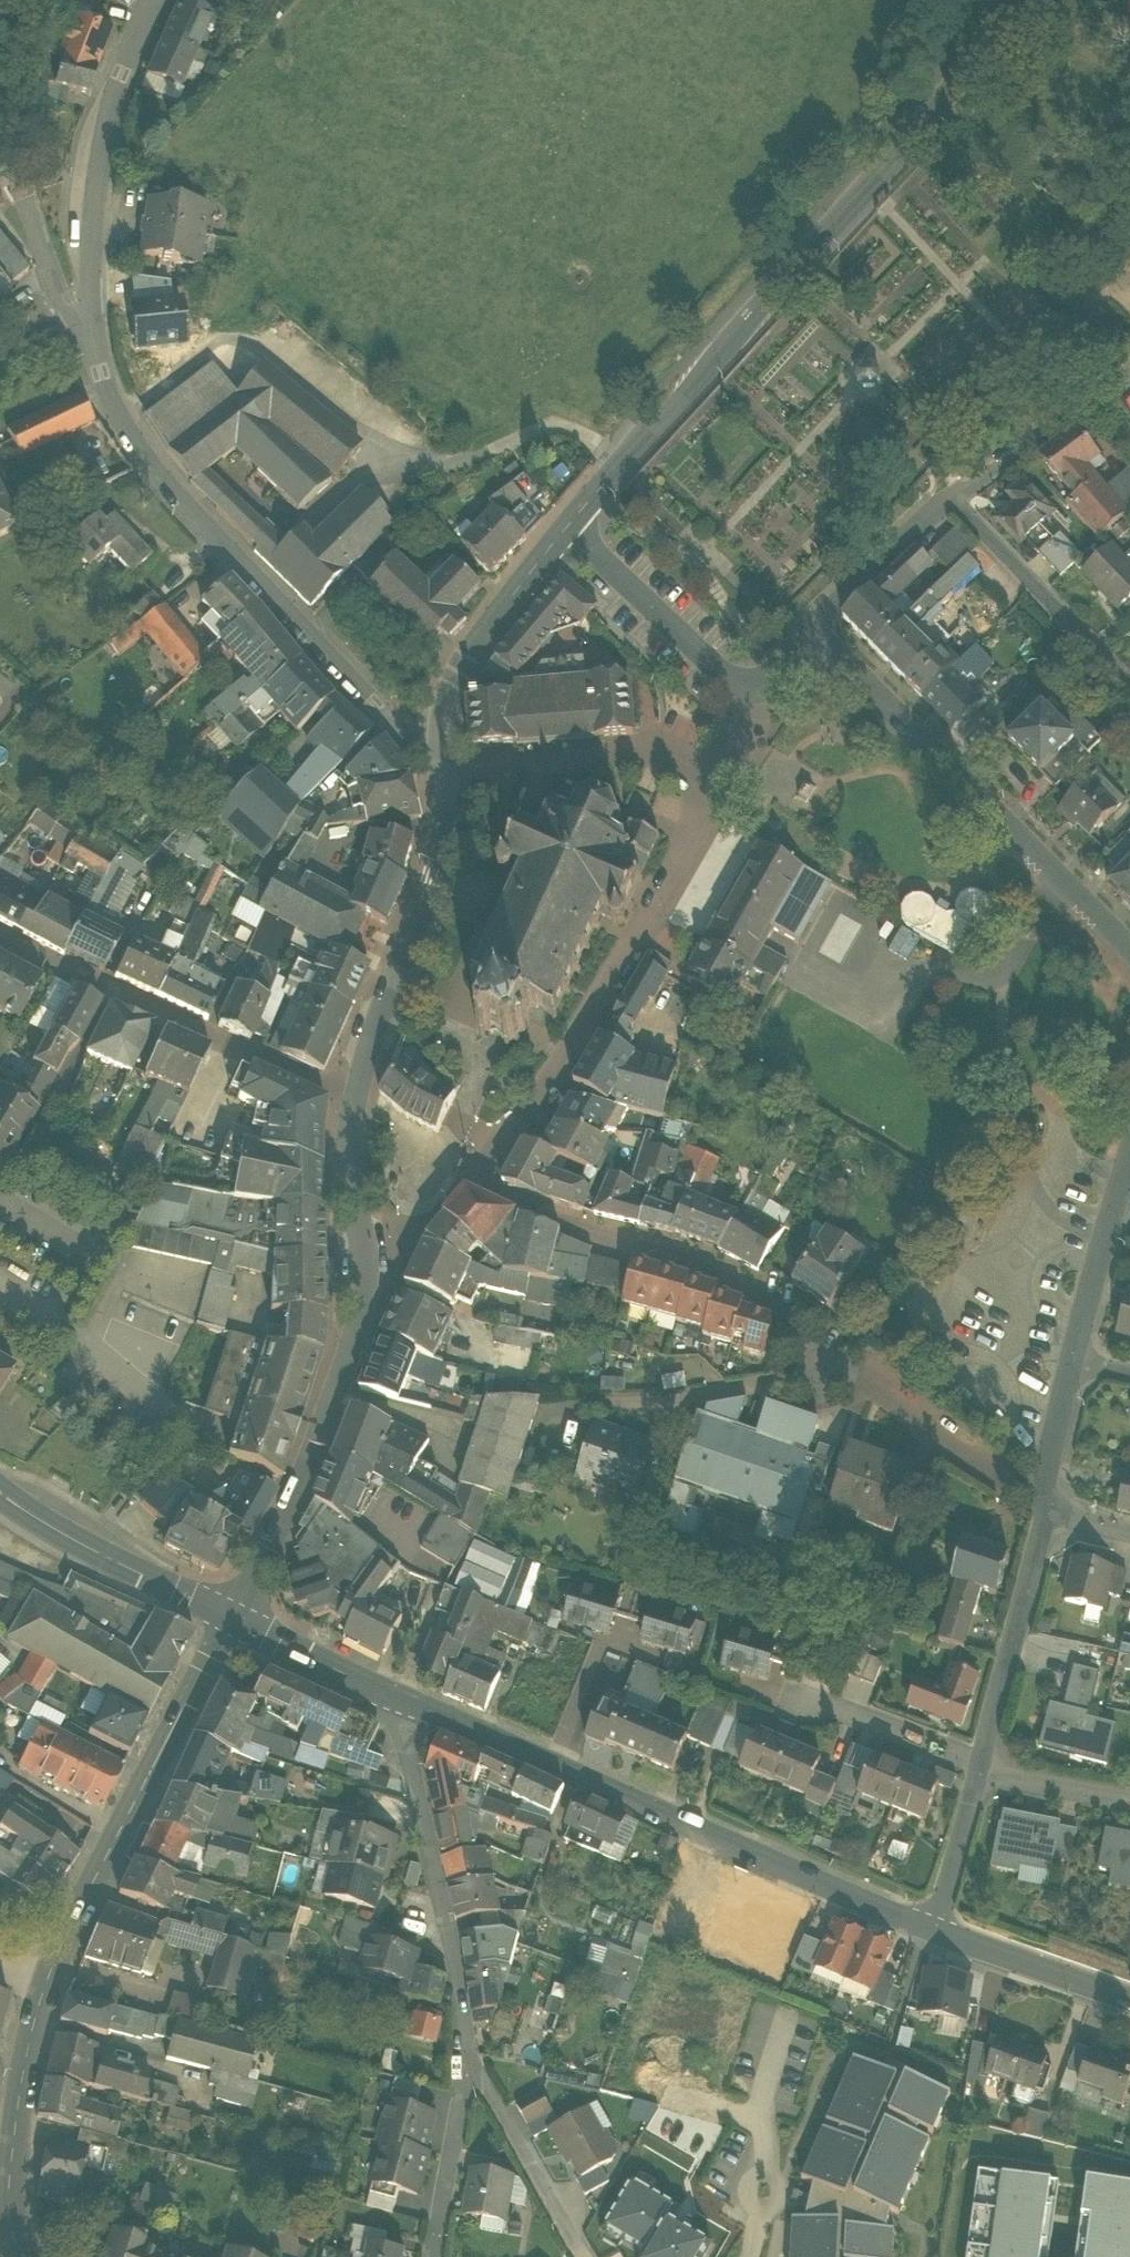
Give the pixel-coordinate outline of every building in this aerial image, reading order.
[(162,41),(195,56),(197,52),(201,43),(215,12),(187,0),(180,0),(162,41)] [(95,70),(111,29),(66,11),(49,53),(63,59),(63,58),(95,70)] [(192,63),(195,56),(162,41),(147,76),(168,85),(180,90),(185,78),(192,63)] [(195,56),(192,63),(202,68),(206,56),(197,52),(195,56)] [(41,83),(54,87),(63,59),(49,53),(41,83)] [(54,87),(90,97),(97,71),(95,70),(63,58),(63,59),(54,87)] [(203,68),(202,68),(192,63),(185,78),(197,83),(198,80),(203,68)] [(180,90),(168,85),(163,96),(178,102),(184,92),(180,90)] [(162,262),(198,267),(206,210),(171,205),(170,208),(148,205),(141,256),(163,259),(162,262)] [(5,294),(27,277),(0,244),(0,288),(5,294)] [(131,279),(134,308),(172,304),(169,284),(131,279)] [(181,303),(172,304),(134,308),(132,308),(137,351),(185,346),(181,303)] [(235,398),(236,398),(330,484),(360,448),(261,366),(236,397),(235,398)] [(859,386),(866,392),(875,392),(881,385),(880,376),(874,369),(864,370),(858,376),(859,386)] [(150,428),(166,453),(236,398),(235,398),(236,397),(215,379),(150,428)] [(166,453),(191,484),(205,474),(233,451),(266,482),(296,513),(330,484),(236,398),(166,453)] [(6,434),(19,460),(94,424),(80,399),(6,434)] [(1041,459),(1075,500),(1097,482),(1085,468),(1099,456),(1076,430),(1041,459)] [(189,486),(203,500),(217,485),(205,474),(191,484),(189,486)] [(1126,516),(1129,511),(1129,480),(1127,477),(1107,494),(1126,516)] [(514,488),(531,507),(543,497),(526,479),(514,488)] [(1107,494),(1097,482),(1075,500),(1068,507),(1098,543),(1126,516),(1107,494)] [(1026,542),(1039,556),(1053,544),(1039,529),(1054,515),(1024,483),(1009,497),(1018,506),(998,524),(1020,547),(1026,542)] [(203,500),(215,511),(228,496),(217,485),(203,500)] [(463,547),(493,575),(544,521),(531,507),(514,488),(491,505),(496,511),(463,547)] [(307,543),(340,577),(350,567),(351,567),(370,549),(393,526),(363,495),(360,492),(307,543)] [(261,528),(228,496),(215,511),(256,550),(254,553),(266,565),(285,544),(265,524),(261,528)] [(16,531),(0,498),(0,538),(16,531)] [(108,552),(131,576),(151,558),(113,517),(104,525),(96,517),(65,546),(88,570),(108,552)] [(932,554),(953,575),(968,559),(977,551),(957,530),(932,554)] [(266,565),(310,608),(340,577),(307,543),(297,532),(285,544),(266,565)] [(1039,556),(1061,579),(1084,556),(1067,538),(1057,548),(1053,544),(1039,556)] [(843,618),(875,651),(903,623),(886,606),(930,563),(916,548),(871,591),(843,618)] [(351,567),(360,576),(379,558),(370,549),(351,567)] [(1117,613),(1129,601),(1129,570),(1111,550),(1083,576),(1117,613)] [(388,566),(379,558),(360,576),(370,585),(388,566)] [(443,633),(452,641),(467,625),(455,614),(481,587),(457,564),(449,572),(446,570),(435,582),(437,584),(431,591),(395,558),(388,566),(370,585),(366,589),(408,628),(419,617),(439,637),(443,633)] [(979,570),(968,559),(953,575),(929,598),(939,609),(979,570)] [(977,583),(996,601),(1012,586),(993,567),(977,583)] [(547,595),(559,605),(568,594),(574,586),(562,576),(547,595)] [(202,603),(212,613),(229,632),(257,609),(229,579),(202,603)] [(574,586),(568,594),(589,615),(597,605),(574,586)] [(581,625),(589,615),(568,594),(559,605),(568,614),(581,625)] [(132,613),(141,623),(163,608),(151,595),(132,613)] [(547,595),(496,656),(518,675),(552,635),(568,614),(559,605),(547,595)] [(929,598),(903,623),(935,654),(941,648),(943,649),(944,647),(930,633),(946,616),(939,609),(929,598)] [(188,678),(206,662),(201,656),(163,608),(141,623),(139,624),(147,635),(183,682),(188,678)] [(272,627),(257,609),(229,632),(219,641),(236,663),(248,653),(244,648),(272,627)] [(219,641),(229,632),(212,613),(200,624),(217,643),(219,641)] [(568,614),(552,635),(581,625),(568,614)] [(419,617),(408,628),(429,647),(439,637),(419,617)] [(906,682),(935,654),(903,623),(875,651),(906,682)] [(115,657),(147,635),(139,624),(108,646),(115,657)] [(299,661),(272,627),(244,648),(248,653),(236,663),(253,683),(261,693),(300,662),(299,662),(299,661)] [(959,666),(943,649),(941,648),(935,654),(906,682),(924,700),(959,666)] [(971,678),(976,682),(994,665),(977,648),(959,666),(971,678)] [(205,652),(201,656),(206,662),(210,657),(205,652)] [(484,670),(467,700),(513,696),(518,696),(519,687),(518,676),(518,675),(496,656),(484,670)] [(519,687),(518,696),(541,693),(542,708),(597,702),(595,680),(593,680),(584,681),(583,673),(581,659),(570,660),(567,660),(566,658),(564,657),(561,657),(559,657),(557,659),(556,661),(543,662),(533,675),(529,680),(530,686),(519,687)] [(323,688),(300,662),(261,693),(260,694),(278,714),(287,724),(323,688)] [(971,678),(959,666),(924,700),(954,730),(980,704),(958,683),(964,677),(968,681),(971,678)] [(533,675),(518,676),(519,687),(530,686),(529,680),(533,675)] [(593,679),(593,680),(595,680),(597,702),(600,735),(598,736),(598,737),(634,734),(629,685),(618,676),(593,679)] [(260,694),(261,693),(253,683),(245,689),(243,686),(215,709),(227,722),(260,694)] [(332,698),(323,688),(287,724),(296,734),(315,714),(332,698)] [(1009,742),(1055,789),(1129,716),(1103,690),(1075,717),(1067,716),(1055,704),(1048,704),(1009,742)] [(600,735),(597,702),(542,708),(541,693),(518,696),(513,696),(516,743),(518,743),(598,736),(600,735)] [(260,694),(227,722),(218,730),(231,745),(236,750),(278,714),(260,694)] [(516,743),(513,696),(467,700),(471,748),(516,743)] [(333,697),(332,698),(315,714),(326,722),(342,706),(333,697)] [(370,731),(342,706),(326,722),(307,740),(319,751),(337,766),(370,731)] [(231,745),(218,730),(206,740),(219,755),(231,745)] [(598,736),(518,743),(518,748),(540,746),(540,748),(556,746),(556,744),(599,741),(598,737),(598,736)] [(345,775),(356,786),(410,776),(404,768),(382,741),(345,775)] [(226,803),(273,846),(282,832),(300,803),(337,766),(319,751),(284,794),(259,770),(226,803)] [(70,771),(79,779),(93,763),(84,755),(70,771)] [(356,786),(367,823),(421,816),(410,776),(356,786)] [(1079,826),(1091,838),(1117,811),(1088,782),(1059,812),(1077,829),(1079,826)] [(506,1048),(510,1050),(512,1045),(514,1046),(514,1044),(519,1046),(521,1042),(516,1040),(518,1036),(520,1037),(525,1035),(527,1030),(526,1025),(523,1024),(525,1020),(530,1022),(532,1018),(527,1016),(530,1009),(534,1008),(552,1016),(554,1021),(558,1020),(556,1015),(565,994),(570,996),(572,993),(567,990),(575,972),(580,975),(582,971),(577,969),(585,951),(590,953),(591,949),(586,947),(594,929),(599,932),(601,928),(596,926),(600,916),(612,921),(613,924),(618,927),(624,925),(626,920),(624,914),(638,883),(643,881),(642,877),(641,877),(649,859),(650,860),(651,857),(650,857),(657,839),(659,840),(660,837),(659,837),(659,835),(657,834),(656,835),(634,825),(634,824),(631,823),(631,824),(623,820),(623,819),(618,819),(613,807),(617,803),(614,800),(610,804),(598,799),(598,793),(594,793),(594,798),(581,803),(578,799),(575,802),(579,806),(573,818),(560,813),(554,817),(553,816),(551,811),(547,814),(549,818),(541,836),(524,829),(522,823),(519,825),(521,830),(516,841),(509,838),(507,837),(503,847),(504,848),(505,848),(511,851),(506,862),(501,864),(499,869),(501,874),(506,877),(510,875),(521,880),(517,890),(511,888),(510,891),(515,894),(507,911),(502,909),(500,913),(505,915),(497,933),(492,931),(490,935),(495,937),(487,955),(482,953),(481,956),(486,958),(476,979),(471,981),(473,985),(478,983),(497,991),(498,995),(495,1001),(490,999),(488,1003),(493,1005),(484,1026),(479,1024),(477,1027),(482,1030),(481,1031),(483,1032),(481,1037),(485,1039),(487,1034),(508,1043),(506,1048)] [(29,821),(49,835),(62,816),(45,802),(29,821)] [(262,862),(273,846),(226,803),(212,816),(262,862)] [(301,837),(316,842),(327,822),(316,812),(300,803),(282,832),(299,841),(301,837)] [(81,830),(62,816),(49,835),(58,841),(70,849),(81,830)] [(161,848),(177,863),(181,856),(192,837),(181,826),(161,848)] [(70,849),(65,857),(78,865),(103,880),(119,853),(81,830),(70,849)] [(365,862),(369,863),(404,877),(415,839),(392,832),(390,839),(372,834),(365,862)] [(207,850),(192,837),(181,856),(209,873),(214,865),(202,857),(207,850)] [(299,841),(297,843),(311,850),(316,842),(301,837),(299,841)] [(1117,870),(1129,857),(1129,842),(1126,838),(1106,859),(1117,870)] [(65,857),(70,849),(58,841),(45,861),(58,869),(60,866),(65,857)] [(298,876),(311,850),(297,843),(283,868),(298,876)] [(831,884),(807,871),(759,845),(704,942),(752,969),(763,949),(773,931),(798,944),(831,884)] [(119,852),(119,853),(103,880),(100,886),(87,909),(102,916),(124,875),(129,878),(142,866),(119,852)] [(0,858),(0,872),(15,880),(23,869),(0,857),(0,858)] [(73,873),(78,865),(65,857),(60,866),(73,873)] [(408,879),(404,877),(369,863),(359,887),(354,885),(350,895),(355,897),(351,904),(350,908),(366,915),(379,921),(387,924),(408,879)] [(1129,907),(1129,906),(1129,864),(1108,886),(1129,907)] [(328,948),(345,957),(366,915),(350,908),(351,904),(298,876),(283,868),(281,867),(268,889),(264,898),(257,910),(263,913),(294,930),(328,948)] [(195,914),(204,918),(227,873),(218,868),(195,914)] [(15,880),(0,872),(0,900),(15,880)] [(102,916),(114,922),(137,883),(129,878),(124,875),(102,916)] [(246,886),(248,887),(264,898),(268,889),(251,879),(246,886)] [(11,926),(37,892),(15,880),(0,900),(0,920),(11,926)] [(83,885),(69,910),(83,917),(87,909),(100,886),(91,882),(88,888),(83,885)] [(257,910),(264,898),(248,887),(240,901),(256,910),(257,910)] [(43,896),(37,892),(11,926),(24,933),(47,897),(43,895),(43,896)] [(167,939),(181,945),(193,918),(200,905),(177,894),(169,912),(176,920),(167,939)] [(956,916),(946,917),(932,943),(942,949),(961,959),(978,928),(986,923),(991,915),(990,906),(986,898),(978,894),(969,894),(961,899),(956,907),(956,916)] [(64,953),(83,917),(69,910),(47,897),(24,933),(63,954),(64,954),(64,953)] [(914,933),(932,943),(946,917),(935,911),(935,910),(931,902),(923,898),(914,898),(906,903),(902,911),(902,920),(907,928),(914,932),(914,933)] [(256,910),(240,901),(231,918),(255,932),(263,913),(257,910),(256,910)] [(87,909),(83,917),(110,931),(114,922),(102,916),(87,909)] [(254,934),(287,947),(294,930),(263,913),(255,932),(254,934)] [(190,967),(190,966),(194,959),(200,956),(214,924),(204,918),(195,914),(193,918),(181,945),(175,957),(175,959),(190,967)] [(122,937),(110,931),(83,917),(64,953),(103,971),(122,937)] [(268,959),(280,964),(287,947),(254,934),(247,951),(268,959)] [(115,976),(157,995),(175,959),(175,957),(162,951),(135,939),(115,976)] [(167,939),(162,951),(175,957),(181,945),(167,939)] [(743,985),(767,998),(776,982),(752,969),(704,942),(688,971),(702,978),(710,983),(736,997),(743,985)] [(288,981),(310,991),(349,1008),(368,967),(362,964),(345,957),(328,948),(323,960),(318,959),(314,969),(297,961),(288,981)] [(752,969),(776,982),(787,962),(763,949),(752,969)] [(668,975),(673,966),(655,954),(654,956),(650,954),(645,962),(668,975)] [(195,969),(200,956),(194,959),(190,966),(195,969)] [(17,1023),(41,981),(0,959),(0,1014),(17,1023)] [(224,983),(195,969),(190,966),(190,967),(175,959),(157,995),(166,999),(207,1019),(224,984),(224,983)] [(268,959),(254,992),(241,986),(238,985),(218,1025),(249,1041),(250,1040),(253,1033),(268,997),(267,997),(275,975),(280,964),(268,959)] [(623,1001),(642,1012),(650,999),(653,1001),(668,975),(645,962),(636,978),(623,1001)] [(683,974),(699,983),(702,978),(688,971),(686,969),(683,974)] [(253,1033),(263,1037),(284,995),(304,1004),(310,991),(288,981),(275,975),(267,997),(268,997),(253,1033)] [(38,1006),(58,1017),(73,988),(55,978),(38,1006)] [(707,988),(710,983),(702,978),(699,983),(707,988)] [(58,1017),(51,1030),(74,1042),(77,1043),(100,1002),(73,988),(58,1017)] [(304,1004),(289,1036),(281,1054),(313,1069),(324,1064),(349,1008),(310,991),(304,1004)] [(623,1001),(614,1015),(634,1026),(642,1012),(623,1001)] [(58,1017),(38,1006),(27,1025),(47,1036),(51,1030),(58,1017)] [(87,1053),(130,1073),(154,1024),(111,1006),(87,1053)] [(628,1036),(634,1026),(614,1015),(602,1037),(627,1052),(635,1039),(628,1036)] [(173,1089),(188,1095),(210,1049),(165,1029),(144,1076),(162,1084),(173,1089)] [(67,1054),(74,1042),(51,1030),(47,1036),(32,1064),(55,1076),(55,1075),(67,1054)] [(269,1049),(281,1054),(289,1036),(277,1030),(269,1049)] [(430,1082),(456,1095),(464,1079),(422,1058),(430,1042),(405,1030),(392,1063),(400,1069),(414,1068),(430,1082)] [(18,1039),(10,1034),(4,1044),(0,1042),(0,1068),(18,1039)] [(636,1057),(627,1052),(602,1037),(574,1085),(609,1104),(613,1098),(636,1057)] [(32,1064),(21,1057),(8,1077),(20,1085),(32,1064)] [(613,1098),(619,1107),(628,1109),(650,1115),(662,1118),(663,1118),(676,1068),(636,1057),(613,1098)] [(3,1162),(41,1100),(55,1076),(32,1064),(20,1085),(11,1098),(1,1092),(0,1094),(0,1163),(3,1162)] [(259,1149),(320,1167),(321,1129),(325,1100),(252,1067),(238,1098),(252,1106),(267,1111),(259,1147),(259,1149)] [(407,1117),(437,1133),(456,1095),(430,1082),(414,1068),(400,1069),(382,1090),(380,1095),(407,1117)] [(125,1150),(129,1152),(138,1156),(139,1157),(149,1136),(173,1089),(162,1084),(158,1092),(152,1096),(125,1150)] [(573,1098),(558,1124),(601,1139),(604,1132),(613,1115),(616,1109),(573,1098)] [(618,1107),(616,1109),(613,1115),(623,1118),(628,1109),(619,1107),(618,1107)] [(616,1133),(623,1118),(613,1115),(604,1132),(616,1133)] [(558,1124),(544,1150),(577,1164),(599,1173),(605,1159),(600,1157),(608,1141),(601,1139),(558,1124)] [(649,1148),(682,1157),(686,1144),(665,1138),(649,1133),(644,1149),(648,1150),(649,1148)] [(165,1142),(149,1136),(139,1157),(138,1156),(133,1165),(126,1177),(146,1182),(165,1143),(165,1142)] [(275,1204),(322,1210),(320,1167),(259,1149),(259,1147),(240,1142),(227,1139),(219,1160),(214,1176),(217,1181),(234,1184),(233,1198),(275,1204)] [(504,1185),(558,1204),(570,1178),(577,1164),(544,1150),(526,1143),(524,1144),(515,1160),(502,1182),(503,1182),(504,1184),(504,1185)] [(639,1167),(633,1184),(633,1185),(651,1192),(657,1175),(658,1175),(675,1181),(682,1157),(649,1148),(648,1150),(643,1168),(639,1167)] [(695,1179),(691,1190),(703,1196),(718,1162),(689,1148),(680,1174),(695,1179)] [(133,1165),(138,1156),(129,1152),(125,1162),(133,1165)] [(47,1167),(70,1181),(77,1170),(54,1156),(47,1167)] [(672,1233),(688,1197),(691,1190),(695,1179),(680,1174),(677,1182),(674,1190),(670,1188),(663,1202),(650,1195),(645,1209),(640,1226),(672,1233)] [(595,1215),(640,1226),(645,1209),(627,1203),(633,1185),(633,1184),(611,1177),(595,1215)] [(754,1194),(770,1204),(780,1187),(763,1177),(755,1194),(754,1194)] [(586,1184),(570,1178),(558,1204),(575,1209),(586,1184)] [(135,1224),(181,1234),(184,1190),(153,1184),(135,1224)] [(593,1187),(586,1184),(575,1209),(582,1212),(593,1187)] [(747,1207),(748,1206),(754,1194),(755,1194),(743,1187),(730,1214),(739,1218),(747,1207)] [(210,1195),(184,1190),(181,1234),(219,1243),(219,1242),(273,1257),(274,1242),(275,1204),(233,1198),(210,1195)] [(702,1198),(703,1196),(691,1190),(688,1197),(707,1205),(709,1201),(702,1198)] [(467,1192),(447,1217),(480,1247),(507,1270),(521,1218),(515,1215),(467,1192)] [(672,1233),(705,1244),(724,1212),(707,1205),(688,1197),(672,1233)] [(274,1242),(322,1246),(322,1210),(275,1204),(274,1242)] [(747,1207),(739,1218),(720,1249),(719,1250),(758,1271),(785,1229),(749,1208),(750,1207),(748,1206),(747,1207)] [(730,1214),(724,1212),(705,1244),(720,1249),(739,1218),(730,1214)] [(425,1244),(462,1261),(472,1254),(480,1247),(447,1217),(425,1244)] [(528,1277),(548,1280),(560,1237),(561,1232),(521,1218),(507,1270),(506,1273),(528,1277)] [(212,1267),(219,1243),(181,1234),(135,1224),(128,1222),(122,1247),(212,1267)] [(805,1244),(813,1249),(826,1230),(817,1225),(805,1244)] [(793,1284),(831,1308),(865,1257),(827,1231),(793,1284)] [(592,1251),(560,1237),(548,1280),(554,1281),(584,1286),(590,1258),(591,1258),(592,1251)] [(229,1266),(272,1277),(273,1257),(219,1242),(219,1243),(212,1267),(211,1270),(233,1276),(233,1274),(228,1273),(229,1266)] [(322,1246),(274,1242),(273,1257),(323,1261),(322,1246)] [(467,1276),(472,1266),(462,1261),(425,1244),(406,1285),(454,1305),(457,1298),(472,1304),(480,1286),(478,1286),(467,1276)] [(479,1263),(472,1254),(462,1261),(472,1266),(477,1268),(479,1263)] [(270,1312),(286,1313),(316,1315),(324,1315),(323,1261),(273,1257),(272,1277),(270,1312)] [(621,1291),(626,1293),(633,1269),(591,1258),(590,1258),(584,1286),(604,1290),(620,1293),(621,1291)] [(623,1305),(651,1313),(663,1270),(648,1266),(648,1264),(635,1261),(633,1269),(626,1293),(623,1305)] [(480,1286),(525,1296),(528,1277),(506,1273),(503,1278),(477,1268),(472,1266),(467,1276),(478,1286),(480,1286)] [(651,1313),(679,1321),(690,1278),(675,1274),(676,1272),(663,1268),(663,1270),(651,1313)] [(197,1325),(223,1332),(234,1291),(229,1290),(233,1276),(211,1270),(197,1325)] [(525,1296),(551,1300),(554,1281),(548,1280),(528,1277),(525,1296)] [(678,1323),(706,1331),(717,1291),(718,1288),(702,1284),(703,1281),(690,1278),(679,1321),(678,1323)] [(734,1338),(734,1337),(742,1309),(744,1301),(729,1297),(729,1295),(717,1291),(706,1331),(704,1336),(732,1344),(734,1338)] [(401,1295),(382,1334),(418,1352),(434,1360),(442,1343),(447,1346),(451,1336),(446,1334),(454,1317),(401,1295)] [(1129,1340),(1129,1295),(1118,1337),(1129,1340)] [(758,1313),(742,1309),(734,1337),(748,1341),(745,1352),(765,1358),(773,1329),(770,1328),(772,1319),(758,1315),(758,1313)] [(286,1313),(285,1328),(317,1330),(316,1315),(286,1313)] [(500,1314),(498,1325),(519,1331),(521,1319),(500,1314)] [(868,1331),(882,1339),(887,1331),(873,1322),(868,1331)] [(543,1336),(519,1331),(498,1325),(494,1342),(539,1352),(543,1336)] [(264,1344),(284,1348),(285,1328),(264,1326),(264,1344)] [(317,1336),(317,1330),(285,1328),(284,1348),(315,1353),(320,1353),(322,1336),(317,1336)] [(205,1412),(238,1423),(264,1344),(231,1334),(205,1412)] [(381,1336),(365,1377),(404,1388),(410,1374),(418,1352),(382,1334),(381,1336)] [(282,1455),(315,1353),(284,1348),(264,1344),(238,1423),(235,1433),(244,1443),(282,1455)] [(418,1352),(410,1374),(455,1392),(462,1366),(434,1360),(418,1352)] [(322,1353),(320,1353),(315,1353),(282,1455),(244,1443),(235,1433),(227,1456),(280,1480),(322,1353)] [(14,1369),(0,1360),(0,1393),(14,1369)] [(399,1400),(404,1388),(365,1377),(360,1390),(399,1400)] [(466,1421),(481,1426),(489,1399),(473,1398),(466,1421)] [(481,1426),(462,1486),(489,1495),(507,1501),(540,1399),(489,1399),(481,1426)] [(774,1540),(791,1546),(809,1491),(822,1495),(835,1457),(819,1451),(816,1458),(807,1455),(819,1421),(768,1404),(758,1437),(737,1430),(747,1399),(708,1407),(704,1419),(699,1417),(669,1505),(673,1506),(688,1511),(695,1487),(700,1489),(710,1492),(708,1497),(726,1503),(728,1498),(752,1506),(750,1511),(763,1515),(765,1516),(766,1511),(781,1516),(773,1540),(774,1540)] [(354,1407),(336,1454),(373,1474),(393,1424),(354,1407)] [(442,1514),(450,1520),(454,1510),(457,1501),(427,1482),(432,1470),(418,1463),(429,1440),(393,1424),(373,1474),(383,1479),(442,1514)] [(635,1498),(636,1498),(643,1479),(655,1442),(654,1441),(653,1443),(634,1437),(633,1442),(595,1429),(581,1472),(615,1483),(611,1490),(635,1498)] [(820,1446),(819,1451),(835,1457),(836,1452),(820,1446)] [(336,1454),(322,1487),(357,1513),(373,1474),(336,1454)] [(874,1528),(893,1535),(907,1494),(903,1493),(911,1469),(867,1455),(865,1461),(849,1455),(843,1473),(834,1500),(832,1506),(854,1513),(853,1515),(862,1518),(876,1523),(874,1528)] [(457,1501),(461,1488),(437,1473),(432,1470),(427,1482),(457,1501)] [(843,1473),(831,1470),(822,1496),(834,1500),(843,1473)] [(221,1510),(218,1515),(238,1527),(247,1533),(251,1536),(276,1492),(241,1475),(221,1510)] [(142,1502),(167,1524),(170,1519),(189,1497),(163,1477),(142,1502)] [(630,1512),(650,1519),(661,1485),(643,1479),(636,1498),(635,1498),(630,1512)] [(1126,1479),(1118,1513),(1129,1516),(1129,1480),(1126,1479)] [(461,1488),(457,1501),(454,1510),(450,1520),(476,1535),(484,1510),(489,1495),(462,1486),(461,1488)] [(351,1528),(357,1513),(322,1487),(317,1501),(351,1528)] [(693,1511),(700,1489),(695,1487),(688,1511),(673,1506),(665,1531),(695,1541),(704,1515),(693,1511)] [(199,1503),(218,1515),(221,1510),(216,1506),(218,1504),(203,1494),(199,1503)] [(214,1572),(238,1527),(218,1515),(199,1503),(189,1497),(170,1519),(176,1523),(164,1546),(180,1554),(179,1556),(192,1563),(193,1561),(214,1572)] [(308,1518),(306,1520),(371,1568),(382,1552),(351,1528),(317,1501),(315,1504),(316,1504),(308,1518)] [(765,1516),(763,1515),(754,1540),(772,1546),(774,1540),(773,1540),(781,1516),(766,1511),(765,1516)] [(421,1549),(455,1570),(476,1535),(450,1520),(442,1514),(421,1549)] [(860,1524),(874,1528),(876,1523),(862,1518),(860,1524)] [(348,1600),(371,1568),(306,1520),(301,1529),(305,1532),(297,1542),(298,1544),(300,1543),(303,1550),(301,1551),(296,1552),(297,1555),(301,1554),(305,1565),(301,1566),(291,1569),(292,1572),(293,1571),(296,1578),(294,1588),(300,1604),(298,1605),(299,1608),(300,1607),(309,1604),(314,1619),(331,1614),(340,1619),(352,1602),(348,1600)] [(474,1540),(455,1585),(496,1603),(515,1557),(474,1540)] [(943,1620),(966,1627),(976,1593),(999,1600),(1011,1561),(966,1545),(943,1620)] [(340,1619),(352,1625),(365,1601),(372,1605),(392,1576),(394,1577),(401,1567),(384,1554),(382,1552),(371,1568),(348,1600),(352,1602),(340,1619)] [(1101,1613),(1103,1614),(1108,1593),(1113,1571),(1077,1562),(1075,1570),(1076,1570),(1073,1581),(1072,1581),(1066,1604),(1088,1610),(1090,1603),(1103,1607),(1101,1613)] [(92,1632),(97,1624),(108,1631),(117,1618),(72,1591),(70,1593),(65,1591),(42,1584),(0,1565),(0,1582),(20,1591),(33,1597),(33,1596),(92,1632)] [(1108,1593),(1121,1596),(1126,1574),(1113,1571),(1108,1593)] [(117,1618),(120,1619),(127,1601),(72,1576),(65,1591),(70,1593),(72,1591),(117,1618)] [(14,1604),(20,1591),(0,1582),(0,1598),(14,1604)] [(614,1615),(631,1620),(640,1592),(621,1586),(617,1600),(618,1600),(614,1615)] [(436,1612),(455,1619),(465,1595),(446,1587),(436,1612)] [(566,1622),(608,1634),(614,1615),(618,1600),(617,1600),(576,1588),(566,1622)] [(657,1596),(640,1592),(631,1620),(648,1625),(652,1609),(653,1609),(657,1596)] [(455,1637),(452,1643),(464,1648),(482,1601),(465,1595),(455,1619),(448,1635),(455,1637)] [(147,1719),(169,1678),(131,1655),(92,1632),(33,1596),(33,1597),(17,1623),(13,1630),(10,1634),(8,1639),(8,1640),(56,1667),(107,1696),(147,1718),(147,1719)] [(142,1635),(131,1655),(169,1678),(194,1632),(155,1614),(127,1601),(120,1619),(142,1635)] [(346,1637),(384,1656),(403,1620),(372,1605),(365,1601),(352,1625),(346,1637)] [(464,1648),(460,1657),(479,1665),(485,1648),(493,1630),(525,1643),(533,1623),(525,1619),(483,1601),(482,1601),(464,1648)] [(643,1643),(685,1655),(696,1622),(653,1609),(652,1609),(648,1625),(643,1643)] [(120,1619),(117,1618),(108,1631),(97,1624),(92,1632),(131,1655),(142,1635),(120,1619)] [(936,1643),(959,1650),(966,1627),(943,1620),(936,1643)] [(525,1643),(539,1649),(548,1628),(546,1627),(533,1623),(525,1643)] [(771,1661),(788,1666),(798,1637),(776,1631),(772,1644),(776,1645),(771,1661)] [(723,1666),(766,1679),(771,1661),(776,1645),(772,1644),(734,1633),(723,1666)] [(448,1635),(446,1641),(452,1643),(455,1637),(448,1635)] [(460,1657),(464,1648),(452,1643),(446,1641),(433,1636),(420,1670),(450,1682),(460,1657)] [(1129,1660),(1129,1643),(1125,1642),(1121,1658),(1129,1660)] [(479,1665),(501,1674),(508,1658),(485,1648),(479,1665)] [(850,1678),(874,1687),(883,1663),(859,1654),(850,1678)] [(19,1680),(24,1684),(41,1694),(56,1668),(33,1655),(19,1680)] [(501,1674),(479,1665),(460,1657),(450,1682),(445,1695),(485,1712),(501,1674)] [(629,1689),(662,1704),(673,1677),(640,1664),(629,1689)] [(1083,1686),(1096,1689),(1099,1674),(1075,1668),(1071,1684),(1083,1687),(1083,1686)] [(909,1707),(961,1727),(970,1702),(969,1702),(978,1679),(967,1675),(968,1673),(965,1672),(964,1674),(953,1669),(944,1692),(943,1696),(917,1687),(909,1707)] [(289,1712),(300,1717),(312,1692),(272,1673),(257,1696),(267,1701),(268,1716),(277,1720),(283,1723),(289,1712)] [(1,1703),(24,1684),(19,1680),(16,1678),(0,1690),(0,1702),(1,1703)] [(220,1682),(207,1708),(244,1727),(257,1701),(220,1682)] [(943,1696),(944,1692),(919,1682),(917,1687),(943,1696)] [(28,1717),(41,1694),(24,1684),(1,1703),(28,1717)] [(1040,1750),(1107,1767),(1117,1728),(1088,1721),(1096,1689),(1083,1686),(1083,1687),(1071,1684),(1065,1710),(1051,1707),(1040,1750)] [(629,1689),(625,1700),(625,1701),(622,1710),(654,1723),(662,1704),(629,1689)] [(326,1731),(338,1736),(350,1709),(312,1691),(312,1692),(300,1717),(305,1720),(313,1724),(326,1730),(326,1731)] [(607,1744),(639,1757),(654,1723),(622,1710),(625,1701),(625,1700),(606,1693),(586,1739),(606,1748),(607,1744)] [(88,1734),(128,1755),(146,1719),(147,1720),(147,1719),(147,1718),(107,1696),(101,1709),(88,1734)] [(687,1738),(712,1749),(727,1714),(701,1704),(687,1737),(688,1737),(687,1738)] [(42,1724),(54,1730),(60,1717),(40,1707),(33,1719),(42,1724)] [(222,1735),(237,1740),(244,1727),(207,1708),(199,1724),(194,1736),(218,1745),(222,1735)] [(371,1719),(350,1709),(338,1736),(335,1742),(366,1753),(367,1753),(378,1727),(371,1719)] [(300,1732),(305,1720),(300,1717),(289,1712),(283,1723),(288,1726),(300,1732)] [(740,1720),(727,1714),(712,1749),(725,1754),(740,1720)] [(725,1754),(744,1763),(749,1750),(751,1751),(758,1734),(760,1729),(740,1720),(725,1754)] [(687,1737),(654,1723),(639,1757),(674,1772),(675,1767),(687,1738),(688,1737),(687,1737)] [(19,1767),(101,1810),(124,1765),(123,1765),(54,1730),(42,1724),(19,1767)] [(323,1738),(326,1731),(326,1730),(313,1724),(307,1736),(302,1747),(316,1751),(323,1738)] [(248,1729),(244,1727),(237,1740),(243,1742),(270,1752),(296,1761),(302,1747),(271,1736),(248,1729)] [(427,1773),(472,1792),(476,1780),(481,1769),(480,1769),(488,1753),(441,1732),(429,1762),(427,1773)] [(759,1777),(775,1783),(790,1748),(758,1734),(751,1751),(749,1750),(744,1763),(741,1769),(746,1771),(745,1773),(758,1778),(759,1777)] [(238,1753),(243,1742),(237,1740),(222,1735),(218,1745),(229,1750),(238,1753)] [(220,1772),(229,1750),(218,1745),(194,1736),(172,1786),(209,1798),(210,1795),(217,1780),(220,1772)] [(316,1751),(379,1774),(384,1759),(383,1759),(367,1753),(366,1753),(335,1742),(323,1738),(316,1751)] [(821,1761),(790,1748),(775,1783),(791,1790),(790,1792),(803,1797),(803,1796),(808,1798),(816,1779),(814,1778),(821,1761)] [(866,1776),(868,1777),(875,1760),(851,1750),(844,1767),(866,1776)] [(476,1780),(513,1796),(526,1770),(488,1753),(480,1769),(481,1769),(476,1780)] [(880,1804),(892,1809),(906,1773),(875,1760),(868,1777),(866,1776),(858,1795),(860,1795),(880,1804)] [(841,1775),(836,1788),(835,1792),(845,1796),(857,1801),(860,1795),(858,1795),(866,1776),(844,1767),(841,1775)] [(938,1786),(951,1791),(957,1777),(935,1768),(929,1782),(938,1786)] [(564,1787),(526,1770),(513,1796),(523,1801),(550,1813),(551,1814),(564,1787)] [(238,1785),(254,1790),(257,1782),(220,1772),(217,1780),(238,1785)] [(366,1784),(387,1791),(391,1780),(370,1773),(366,1784)] [(427,1773),(435,1816),(467,1810),(467,1812),(479,1815),(481,1816),(484,1800),(485,1797),(472,1792),(427,1773)] [(929,1782),(906,1773),(892,1809),(908,1815),(908,1817),(921,1822),(921,1821),(926,1822),(934,1804),(932,1803),(938,1786),(929,1782)] [(12,1807),(16,1801),(3,1793),(9,1783),(0,1776),(0,1826),(12,1807)] [(277,1805),(280,1806),(286,1786),(259,1776),(257,1782),(254,1790),(250,1801),(277,1805)] [(828,1809),(835,1792),(836,1788),(816,1779),(808,1798),(814,1800),(813,1804),(828,1810),(828,1809)] [(210,1795),(232,1798),(238,1785),(217,1780),(210,1795)] [(254,1790),(238,1785),(232,1798),(239,1799),(250,1801),(254,1790)] [(211,1838),(221,1840),(230,1819),(239,1799),(232,1798),(210,1795),(209,1798),(172,1786),(159,1814),(154,1825),(189,1835),(190,1833),(211,1838)] [(838,1814),(845,1796),(835,1792),(828,1809),(838,1814)] [(605,1841),(613,1844),(626,1815),(582,1795),(569,1824),(573,1826),(605,1841)] [(876,1816),(880,1804),(860,1795),(857,1801),(854,1807),(876,1816)] [(12,1807),(52,1834),(59,1824),(19,1798),(16,1801),(12,1807)] [(484,1800),(481,1816),(498,1821),(512,1825),(513,1825),(522,1828),(528,1829),(532,1816),(518,1812),(484,1800)] [(550,1813),(523,1801),(518,1812),(532,1816),(528,1829),(530,1830),(544,1834),(550,1813)] [(58,1886),(79,1853),(52,1834),(12,1807),(0,1826),(0,1827),(20,1840),(13,1851),(58,1886)] [(475,1845),(467,1812),(467,1810),(435,1816),(442,1852),(475,1845)] [(318,1835),(333,1839),(336,1827),(365,1834),(367,1819),(324,1812),(318,1835)] [(995,1865),(1051,1875),(1054,1862),(1060,1829),(1061,1824),(1004,1814),(995,1865)] [(495,1831),(498,1821),(481,1816),(479,1815),(480,1826),(495,1831)] [(600,1854),(621,1862),(639,1822),(626,1815),(613,1844),(605,1841),(600,1854)] [(230,1819),(221,1840),(254,1847),(259,1826),(230,1819)] [(171,1874),(175,1865),(189,1835),(154,1825),(153,1825),(136,1861),(171,1874)] [(566,1840),(600,1854),(605,1841),(573,1826),(566,1840)] [(13,1851),(20,1840),(0,1827),(0,1842),(13,1851)] [(383,1881),(386,1881),(390,1866),(388,1865),(395,1840),(372,1834),(371,1836),(365,1834),(336,1827),(333,1839),(326,1866),(334,1868),(383,1881)] [(530,1830),(528,1829),(522,1828),(519,1837),(528,1840),(530,1830)] [(1054,1862),(1068,1864),(1077,1832),(1060,1829),(1054,1862)] [(544,1834),(530,1830),(528,1840),(523,1858),(544,1866),(553,1837),(544,1834)] [(208,1876),(209,1873),(210,1869),(202,1867),(211,1838),(190,1833),(189,1835),(175,1865),(187,1870),(208,1876)] [(1111,1879),(1129,1883),(1129,1837),(1106,1833),(1099,1871),(1112,1874),(1111,1879)] [(247,1879),(254,1847),(221,1840),(211,1838),(202,1867),(210,1869),(220,1872),(247,1879)] [(443,1858),(450,1886),(492,1878),(493,1878),(486,1848),(443,1858)] [(44,1908),(58,1886),(13,1851),(9,1857),(0,1850),(0,1876),(44,1908)] [(199,1881),(171,1874),(136,1861),(128,1876),(169,1893),(190,1900),(199,1881)] [(412,1861),(405,1886),(416,1889),(422,1868),(419,1863),(412,1861)] [(376,1911),(383,1881),(334,1868),(326,1898),(376,1911)] [(163,1910),(169,1893),(128,1876),(120,1893),(140,1901),(163,1910)] [(492,1878),(450,1886),(457,1920),(498,1912),(500,1912),(492,1878)] [(1111,1879),(1110,1888),(1129,1892),(1129,1883),(1111,1879)] [(764,1892),(755,1888),(731,1942),(766,1957),(783,1921),(787,1911),(760,1899),(764,1892)] [(83,1957),(150,1977),(154,1967),(144,1963),(149,1951),(154,1940),(198,1955),(200,1950),(217,1955),(225,1941),(221,1940),(204,1934),(189,1930),(166,1923),(159,1926),(112,1908),(106,1906),(83,1957)] [(166,1923),(189,1930),(193,1917),(170,1910),(166,1923)] [(502,1930),(504,1931),(512,1934),(519,1937),(526,1914),(500,1912),(498,1912),(502,1930)] [(204,1934),(221,1940),(226,1922),(194,1913),(193,1917),(189,1930),(204,1934)] [(808,1932),(783,1921),(766,1957),(792,1969),(806,1938),(808,1932)] [(345,1950),(367,1956),(371,1942),(373,1942),(376,1929),(353,1923),(345,1950)] [(640,1923),(631,1952),(645,1957),(655,1927),(640,1923)] [(817,1968),(845,1980),(863,1936),(836,1924),(826,1946),(817,1968)] [(392,1934),(376,1929),(373,1942),(389,1947),(392,1934)] [(511,1937),(512,1934),(504,1931),(494,1932),(495,1939),(511,1937)] [(462,1938),(468,1972),(498,1967),(494,1939),(495,1939),(494,1932),(462,1938)] [(268,1934),(267,1954),(288,1954),(289,1935),(268,1934)] [(511,1937),(495,1939),(494,1939),(498,1967),(511,1969),(520,1937),(519,1937),(512,1934),(511,1937)] [(891,1948),(863,1936),(845,1980),(840,1991),(867,2002),(871,1992),(872,1992),(881,1972),(891,1948)] [(792,1969),(813,1978),(817,1968),(826,1946),(806,1938),(792,1969)] [(233,1999),(234,1997),(246,1961),(250,1949),(225,1941),(217,1955),(215,1961),(206,1990),(233,1999)] [(593,1972),(601,1975),(610,1946),(594,1941),(585,1969),(593,1972)] [(363,1972),(405,1983),(410,1968),(415,1970),(419,1955),(389,1947),(373,1942),(371,1942),(367,1956),(363,1972)] [(631,1952),(610,1946),(601,1975),(636,1987),(645,1957),(631,1952)] [(250,1949),(246,1961),(255,1963),(283,1972),(287,1960),(250,1949)] [(200,1950),(198,1955),(215,1961),(217,1955),(200,1950)] [(159,1955),(149,1951),(144,1963),(154,1967),(159,1955)] [(243,2000),(255,1963),(246,1961),(234,1997),(243,2000)] [(511,1969),(498,1967),(468,1972),(467,1972),(473,2013),(497,2009),(497,2008),(501,1983),(507,1984),(511,1969)] [(447,1979),(415,1970),(410,1968),(405,1983),(401,1996),(441,2006),(447,1979)] [(813,1979),(840,1991),(845,1980),(817,1968),(813,1978),(813,1979)] [(630,2005),(636,1987),(601,1975),(593,1972),(586,1991),(630,2005)] [(867,2002),(884,2010),(897,1979),(881,1972),(872,1992),(871,1992),(867,2002)] [(970,1979),(928,1972),(921,2014),(963,2021),(970,1979)] [(112,2007),(115,2008),(118,1994),(108,1991),(104,2005),(112,2007)] [(182,2014),(187,1995),(171,1991),(166,2010),(182,2014)] [(10,1998),(0,1995),(0,2033),(10,1998)] [(106,2036),(107,2031),(108,2025),(113,2010),(111,2010),(66,1997),(59,2023),(106,2036)] [(113,2010),(108,2025),(141,2033),(142,2033),(147,2016),(115,2008),(112,2007),(111,2010),(113,2010)] [(413,2011),(406,2036),(435,2045),(442,2019),(413,2011)] [(141,2036),(152,2039),(153,2036),(158,2019),(147,2016),(142,2033),(141,2033),(141,2036)] [(153,2036),(171,2041),(176,2022),(158,2018),(158,2019),(153,2036)] [(166,2060),(212,2073),(247,2082),(257,2044),(176,2022),(171,2041),(166,2060)] [(141,2036),(141,2033),(108,2025),(107,2031),(140,2040),(141,2036)] [(46,2075),(87,2086),(91,2070),(97,2047),(56,2036),(46,2075)] [(998,2041),(995,2049),(986,2075),(990,2076),(1011,2084),(1023,2050),(1002,2043),(998,2041)] [(967,2086),(985,2089),(988,2081),(980,2079),(987,2048),(973,2045),(967,2086)] [(1067,2072),(1082,2077),(1091,2052),(1076,2047),(1067,2072)] [(988,2081),(990,2076),(986,2075),(995,2049),(987,2048),(980,2079),(988,2081)] [(1019,2087),(1036,2093),(1044,2070),(1048,2059),(1023,2050),(1011,2084),(1019,2087)] [(1123,2107),(1129,2088),(1129,2067),(1112,2061),(1112,2059),(1091,2052),(1082,2077),(1080,2084),(1106,2093),(1103,2100),(1123,2107)] [(827,2123),(841,2129),(838,2136),(824,2130),(802,2180),(814,2185),(811,2199),(809,2208),(806,2221),(793,2221),(791,2256),(893,2256),(895,2232),(887,2231),(891,2212),(899,2215),(930,2141),(916,2135),(919,2128),(933,2134),(951,2093),(907,2075),(904,2080),(854,2058),(827,2123)] [(103,2060),(99,2072),(95,2088),(141,2101),(143,2093),(149,2072),(103,2060)] [(87,2086),(95,2088),(99,2072),(91,2070),(87,2086)] [(1052,2073),(1044,2070),(1036,2093),(1044,2095),(1052,2073)] [(1074,2098),(1080,2084),(1082,2077),(1067,2072),(1060,2093),(1074,2098)] [(240,2108),(247,2082),(212,2073),(208,2087),(219,2089),(216,2101),(240,2108)] [(37,2117),(72,2126),(77,2101),(80,2089),(45,2079),(37,2117)] [(390,2104),(415,2111),(422,2087),(396,2081),(390,2104)] [(1080,2084),(1074,2098),(1100,2108),(1103,2100),(1106,2093),(1080,2084)] [(1032,2106),(1036,2093),(1019,2087),(1014,2100),(1032,2106)] [(141,2101),(178,2111),(182,2097),(154,2090),(143,2093),(141,2101)] [(517,2107),(529,2127),(553,2113),(541,2093),(517,2107)] [(103,2109),(77,2101),(72,2126),(116,2139),(120,2121),(101,2115),(103,2109)] [(598,2103),(588,2109),(603,2135),(613,2129),(598,2103)] [(379,2145),(384,2146),(384,2145),(425,2156),(425,2155),(436,2117),(415,2111),(390,2104),(379,2145)] [(568,2154),(583,2179),(601,2169),(612,2163),(616,2157),(603,2135),(588,2109),(560,2125),(550,2131),(565,2156),(568,2154)] [(1022,2140),(1040,2145),(1047,2116),(1029,2111),(1022,2140)] [(529,2127),(536,2139),(550,2131),(560,2125),(553,2113),(529,2127)] [(105,2154),(124,2158),(127,2143),(80,2130),(76,2145),(89,2148),(88,2148),(105,2152),(105,2154)] [(95,2200),(100,2174),(84,2171),(88,2148),(89,2148),(76,2145),(48,2139),(37,2196),(53,2201),(55,2193),(95,2200)] [(430,2157),(425,2155),(425,2156),(384,2145),(384,2146),(374,2185),(399,2192),(419,2197),(430,2157)] [(105,2152),(88,2148),(84,2171),(100,2174),(105,2154),(105,2152)] [(311,2171),(339,2176),(343,2152),(315,2148),(311,2171)] [(578,2182),(585,2194),(608,2182),(601,2169),(583,2179),(578,2182)] [(466,2216),(483,2218),(504,2222),(507,2206),(512,2179),(474,2172),(466,2216)] [(991,2175),(979,2174),(968,2256),(980,2256),(991,2175)] [(1003,2177),(991,2175),(980,2256),(993,2256),(1003,2177)] [(1052,2184),(1003,2177),(993,2256),(1042,2256),(1052,2184)] [(521,2180),(512,2179),(507,2206),(526,2209),(529,2194),(521,2180)] [(712,2245),(671,2221),(679,2208),(632,2180),(603,2230),(646,2255),(645,2256),(706,2256),(712,2245)] [(1088,2181),(1082,2219),(1091,2220),(1086,2256),(1129,2256),(1129,2187),(1088,2181)] [(683,2215),(707,2228),(724,2198),(699,2184),(683,2215)] [(1052,2184),(1042,2256),(1050,2256),(1059,2185),(1052,2184)] [(384,2212),(393,2215),(399,2192),(374,2185),(367,2208),(384,2212)] [(790,2206),(809,2208),(811,2199),(794,2192),(790,2206)] [(502,2234),(504,2222),(483,2218),(481,2230),(502,2234)] [(1091,2220),(1082,2219),(1077,2256),(1086,2256),(1091,2220)] [(146,2250),(148,2244),(114,2233),(114,2232),(112,2231),(102,2256),(168,2256),(146,2250)] [(353,2256),(368,2256),(370,2246),(356,2243),(353,2256)] [(405,2254),(370,2246),(368,2256),(404,2256),(405,2254)]
